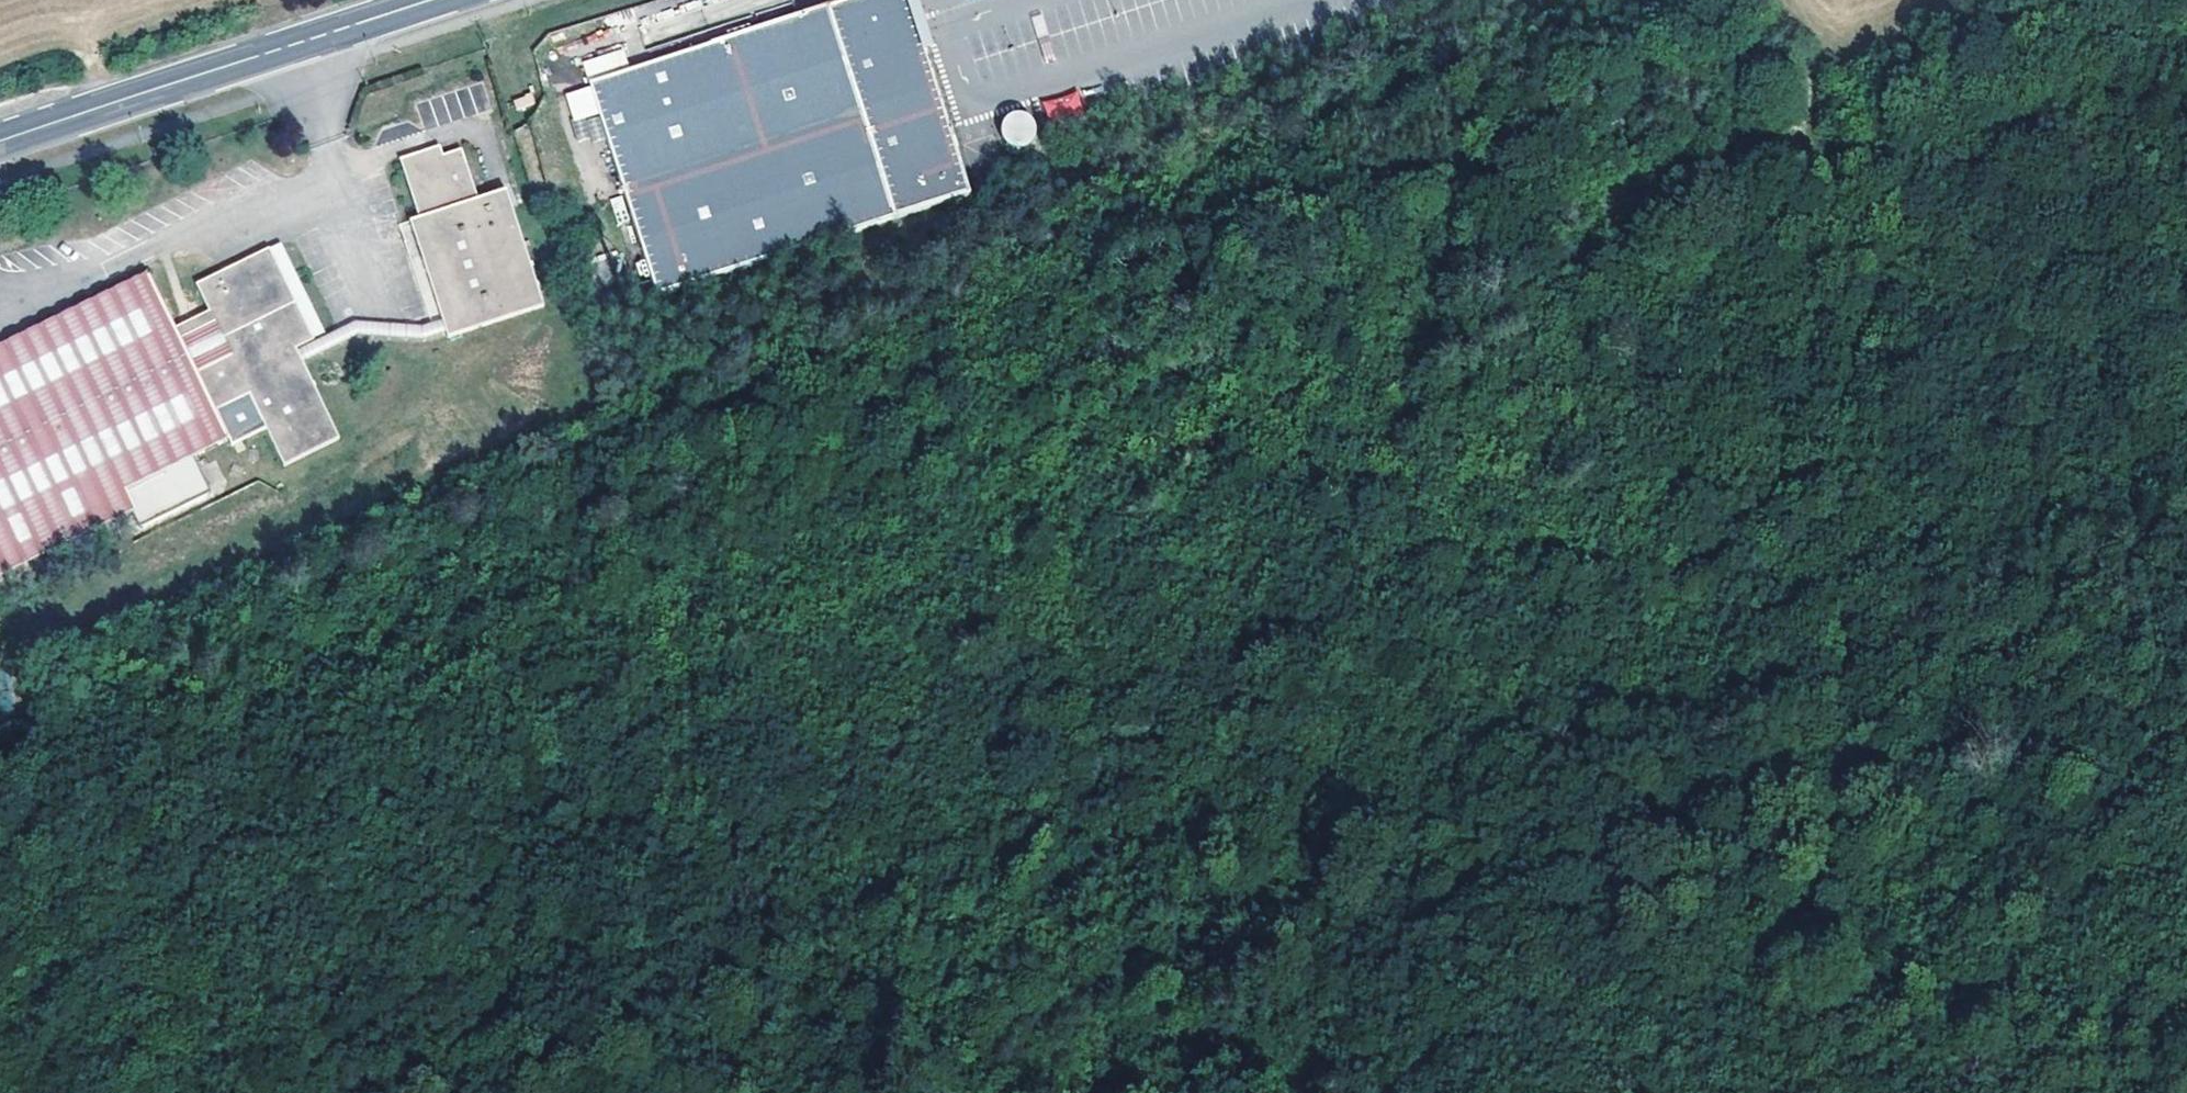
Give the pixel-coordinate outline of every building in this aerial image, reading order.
[(589,85),(660,295),(972,187),(923,45),(930,43),(922,35),(920,35),(912,10),(913,9),(913,0),(840,0),(742,33),(589,85)] [(622,47),(581,62),(587,78),(628,64),(622,47)] [(1078,90),(1042,101),(1050,125),(1085,115),(1078,90)] [(533,96),(508,105),(509,109),(515,107),(518,111),(536,104),(533,96)] [(1002,141),(1032,144),(1035,113),(1005,111),(1002,141)] [(432,151),(436,161),(446,158),(442,147),(432,151)] [(436,161),(432,151),(403,161),(424,220),(414,224),(454,336),(549,303),(509,190),(482,200),(465,150),(446,158),(436,161)] [(131,508),(123,490),(228,438),(215,410),(250,394),(266,429),(284,466),(341,437),(306,363),(295,368),(288,352),(299,347),(316,339),(272,247),(197,284),(209,309),(174,325),(149,274),(39,328),(12,341),(0,347),(0,572),(131,508)] [(12,341),(39,328),(24,298),(0,310),(0,319),(12,341)] [(295,368),(306,363),(299,347),(288,352),(295,368)] [(250,394),(215,410),(228,438),(232,446),(266,429),(250,394)]
